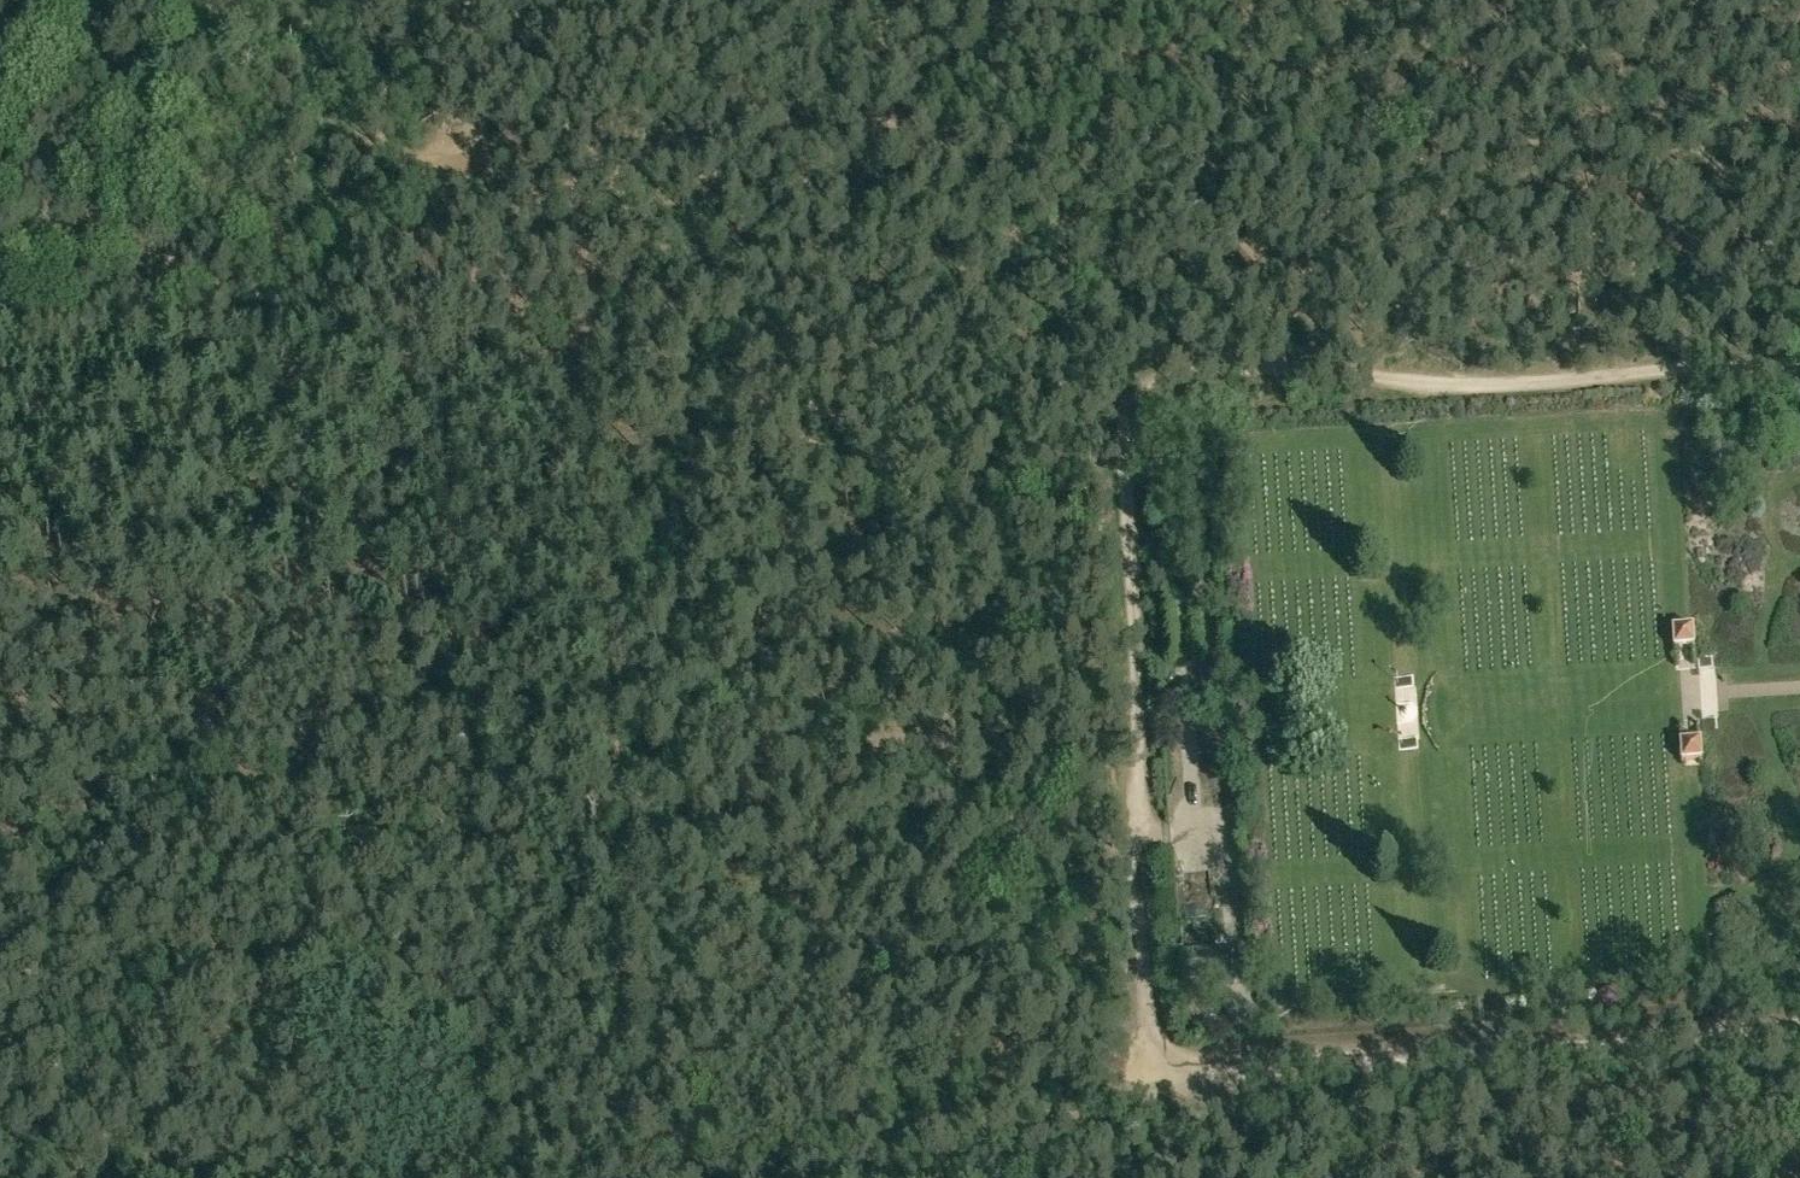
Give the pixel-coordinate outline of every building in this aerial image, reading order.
[(1691,649),(1695,648),(1693,624),(1690,624),(1690,626),(1676,627),(1676,625),(1673,625),(1674,650),(1678,650),(1677,647),(1685,647),(1691,646),(1691,649)] [(1683,738),(1680,738),(1682,763),(1685,763),(1685,761),(1699,760),(1699,762),(1702,762),(1701,737),(1697,737),(1697,740),(1691,740),(1684,740),(1683,738)]
